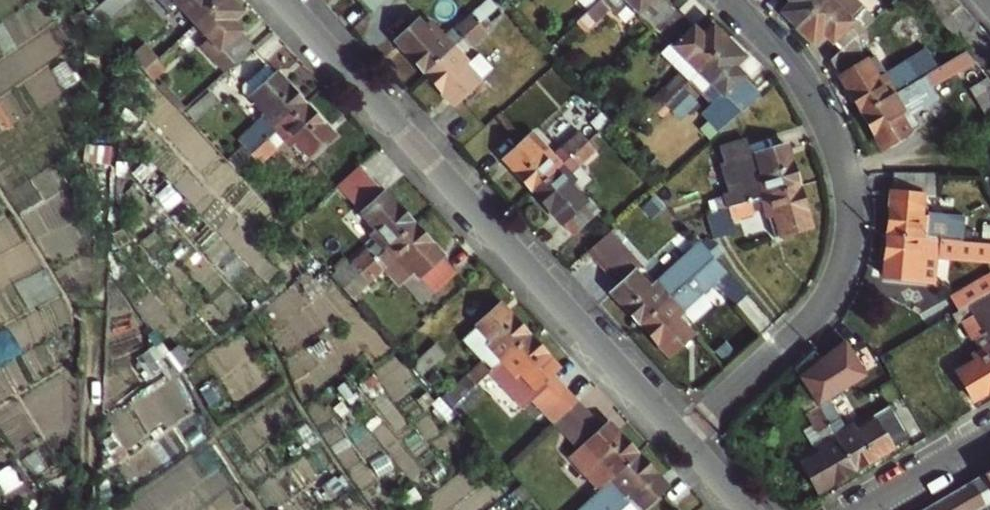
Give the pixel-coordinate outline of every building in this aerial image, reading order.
[(105,25),(132,0),(106,0),(93,11),(105,25)] [(224,0),(140,0),(154,16),(170,2),(189,23),(183,28),(188,33),(224,0)] [(188,33),(192,38),(197,33),(230,68),(254,47),(231,22),(242,11),(232,0),(224,0),(188,33)] [(371,13),(385,0),(359,0),(371,13)] [(580,23),(601,1),(602,0),(586,0),(571,15),(580,23)] [(658,29),(676,10),(666,0),(602,0),(601,1),(610,9),(616,15),(626,6),(633,13),(637,9),(658,29)] [(794,2),(785,11),(799,25),(825,0),(792,0),(794,2)] [(799,25),(815,41),(824,32),(842,49),(855,38),(875,19),(865,10),(861,14),(847,0),(844,0),(836,7),(830,1),(831,0),(825,0),(799,25)] [(921,2),(932,13),(947,0),(924,0),(921,2)] [(587,32),(610,9),(601,1),(580,23),(579,23),(587,32)] [(697,75),(729,42),(714,28),(704,38),(676,10),(658,29),(697,68),(693,71),(697,75)] [(398,41),(426,74),(454,49),(446,40),(433,25),(425,17),(420,22),(398,41)] [(454,49),(426,74),(455,105),(481,81),(460,57),(487,32),(480,25),(454,49)] [(962,47),(966,52),(972,59),(989,41),(989,38),(981,28),(962,47)] [(172,30),(158,44),(166,53),(180,39),(172,30)] [(842,49),(830,60),(862,112),(928,74),(921,63),(901,75),(891,83),(886,74),(885,75),(880,67),(875,70),(855,38),(842,49)] [(189,49),(180,39),(166,53),(172,61),(174,62),(189,49)] [(972,59),(982,70),(989,63),(989,41),(972,59)] [(739,108),(757,89),(735,67),(744,57),(729,42),(697,75),(692,79),(721,108),(713,117),(725,129),(743,113),(739,108)] [(928,74),(934,84),(971,62),(965,52),(928,74)] [(154,78),(172,61),(166,53),(147,70),(154,78)] [(269,138),(274,134),(307,105),(279,74),(255,95),(263,104),(256,110),(264,118),(262,120),(269,127),(230,162),(236,168),(254,152),(269,138)] [(649,105),(658,114),(689,83),(680,74),(649,105)] [(862,112),(885,150),(922,128),(913,112),(907,111),(903,103),(934,84),(928,74),(862,112)] [(987,75),(968,87),(988,119),(989,118),(989,79),(987,75)] [(763,95),(757,89),(739,108),(743,113),(763,95)] [(307,105),(274,134),(290,151),(292,148),(298,154),(303,149),(312,158),(336,136),(307,105)] [(582,133),(589,142),(613,122),(604,113),(582,133)] [(506,161),(533,191),(589,142),(582,133),(554,158),(548,151),(547,152),(541,145),(536,149),(528,140),(506,161)] [(269,138),(254,152),(260,160),(276,146),(269,138)] [(589,142),(533,191),(573,236),(602,210),(570,174),(597,151),(589,142)] [(747,145),(724,152),(727,164),(750,157),(747,145)] [(724,195),(728,209),(800,187),(787,146),(757,155),(760,167),(754,169),(756,176),(754,176),(757,187),(745,191),(744,189),(724,195)] [(347,263),(333,275),(344,287),(414,223),(361,164),(336,186),(370,223),(365,228),(371,234),(370,235),(377,243),(350,267),(347,263)] [(812,227),(800,187),(728,209),(731,220),(752,214),(752,212),(764,209),(767,218),(769,218),(772,226),(778,224),(782,236),(812,227)] [(920,238),(928,239),(930,218),(927,217),(928,207),(923,206),(924,195),(893,192),(889,235),(920,238)] [(712,198),(715,213),(728,209),(724,195),(712,198)] [(715,213),(705,216),(712,240),(734,234),(731,220),(728,209),(715,213)] [(382,265),(397,282),(412,268),(430,289),(454,267),(414,223),(344,287),(350,294),(382,265)] [(946,229),(945,240),(969,243),(970,231),(946,229)] [(889,235),(885,277),(916,279),(920,238),(889,235)] [(614,294),(642,325),(697,275),(706,267),(716,258),(705,246),(699,252),(702,256),(663,289),(656,281),(654,283),(649,277),(644,281),(637,273),(645,266),(630,249),(607,270),(622,287),(614,294)] [(697,275),(706,285),(715,277),(706,267),(697,275)] [(412,268),(397,282),(416,302),(430,289),(412,268)] [(697,275),(642,325),(670,356),(693,336),(686,328),(690,324),(678,310),(706,285),(697,275)] [(951,300),(959,312),(968,307),(982,299),(975,286),(951,300)] [(984,308),(989,304),(989,294),(982,299),(968,307),(989,346),(989,317),(984,308)] [(452,407),(529,335),(501,304),(462,340),(482,363),(444,397),(452,407)] [(989,391),(989,346),(968,307),(959,312),(955,315),(957,319),(962,321),(972,337),(975,338),(980,348),(971,354),(972,356),(954,366),(974,400),(989,391)] [(529,335),(452,407),(460,415),(499,380),(512,395),(527,381),(535,390),(559,368),(529,335)] [(414,365),(432,385),(456,363),(438,344),(414,365)] [(860,369),(847,348),(834,356),(847,377),(860,369)] [(856,469),(817,404),(803,381),(792,387),(818,431),(820,430),(826,441),(819,445),(818,448),(812,451),(815,457),(803,464),(818,491),(856,469)] [(830,397),(817,404),(856,469),(892,449),(876,421),(866,428),(862,422),(856,426),(854,425),(846,429),(840,420),(841,418),(830,397)] [(599,491),(638,455),(610,424),(571,460),(599,491)] [(585,509),(598,509),(608,502),(606,500),(617,491),(638,509),(642,509),(667,486),(638,455),(599,491),(582,506),(585,509)] [(924,509),(980,509),(989,504),(989,471),(924,509)] [(582,506),(574,498),(562,509),(578,509),(582,506)]
